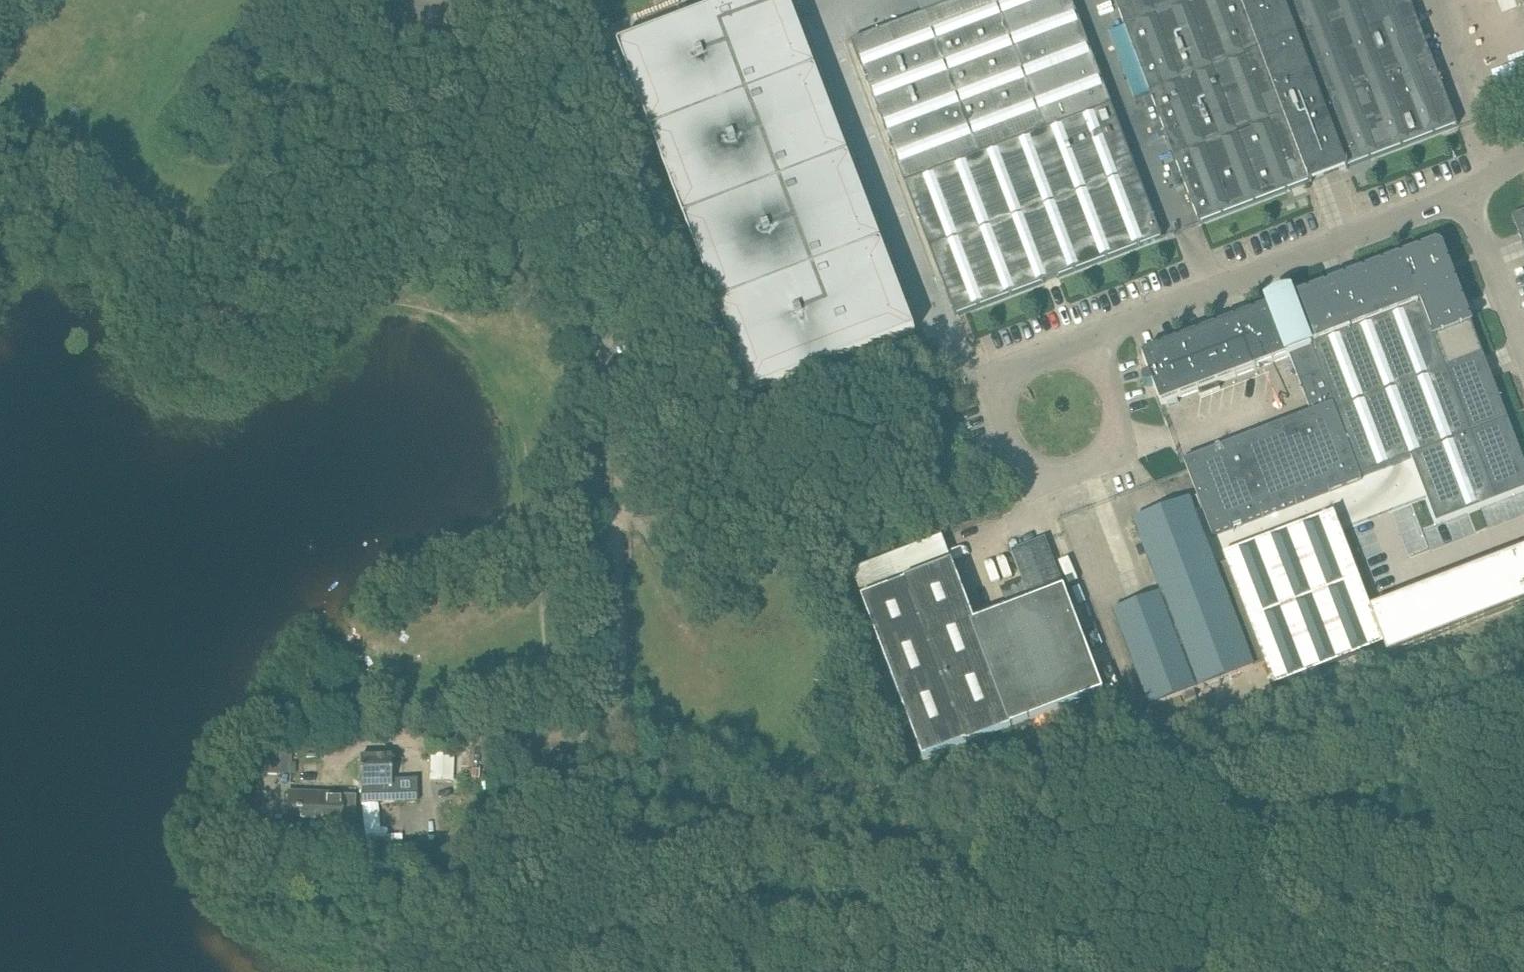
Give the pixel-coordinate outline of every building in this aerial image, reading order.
[(915,330),(791,0),(741,0),(621,45),(751,392),(915,330)] [(853,42),(906,182),(956,315),(958,314),(1046,281),(1058,277),(1162,237),(1113,104),(1073,0),(919,0),(925,15),(853,42)] [(1411,0),(1115,0),(1125,26),(1110,32),(1134,98),(1150,92),(1200,223),(1458,125),(1411,0)] [(1523,245),(1523,211),(1513,215),(1523,245)] [(1412,456),(1438,523),(1515,493),(1523,490),(1523,460),(1441,242),(1143,355),(1151,375),(1145,377),(1144,378),(1143,381),(1144,383),(1145,385),(1147,386),(1149,386),(1154,384),(1162,404),(1199,390),(1201,395),(1221,388),(1219,382),(1290,355),(1311,412),(1184,460),(1199,498),(1213,536),(1218,534),(1363,479),(1362,476),(1412,456)] [(1523,602),(1523,551),(1510,556),(1372,610),(1333,509),(1225,551),(1223,551),(1227,562),(1215,567),(1189,499),(1134,520),(1162,592),(1114,611),(1123,634),(1151,707),(1182,695),(1185,701),(1196,697),(1194,690),(1266,662),(1274,685),(1384,642),(1388,654),(1523,602)] [(1045,538),(1012,550),(1031,602),(1064,589),(1045,538)] [(1064,589),(1031,602),(975,623),(952,565),(863,599),(923,759),(958,746),(1103,691),(1064,589)] [(250,773),(250,787),(259,787),(260,774),(278,774),(278,773),(290,774),(291,758),(279,757),(279,749),(254,748),(253,773),(250,773)] [(431,753),(430,780),(453,781),(454,753),(431,753)] [(360,757),(361,786),(362,803),(418,801),(417,778),(391,779),(391,756),(360,757)] [(289,792),(288,824),(340,826),(355,827),(356,795),(342,794),(289,792)]
